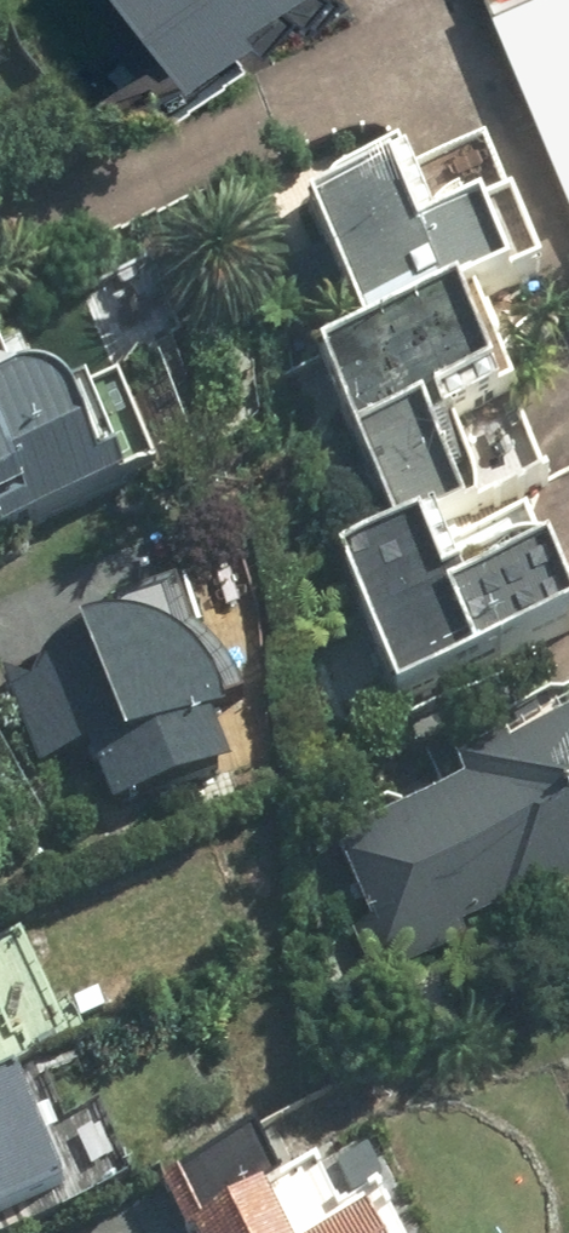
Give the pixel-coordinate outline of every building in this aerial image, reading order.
[(173,51),(242,0),(134,0),(173,51)] [(487,134),(317,207),(371,333),(541,260),(487,134)] [(477,313),(334,372),(398,526),(540,467),(477,313)] [(0,410),(0,501),(20,493),(15,483),(92,451),(81,417),(63,402),(39,396),(0,410)] [(349,568),(403,698),(568,630),(568,606),(524,496),(349,568)] [(44,670),(11,682),(40,765),(99,745),(120,807),(226,771),(212,724),(228,718),(236,701),(216,666),(185,640),(142,628),(95,634),(65,649),(44,670)] [(468,781),(343,836),(404,972),(469,943),(464,930),(512,909),(518,921),(568,898),(568,736),(517,759),(510,742),(461,763),(468,781)] [(66,1181),(0,1026),(0,1209),(66,1181)] [(382,1194),(341,1216),(315,1167),(265,1193),(242,1149),(170,1186),(194,1232),(402,1232),(382,1194)]
